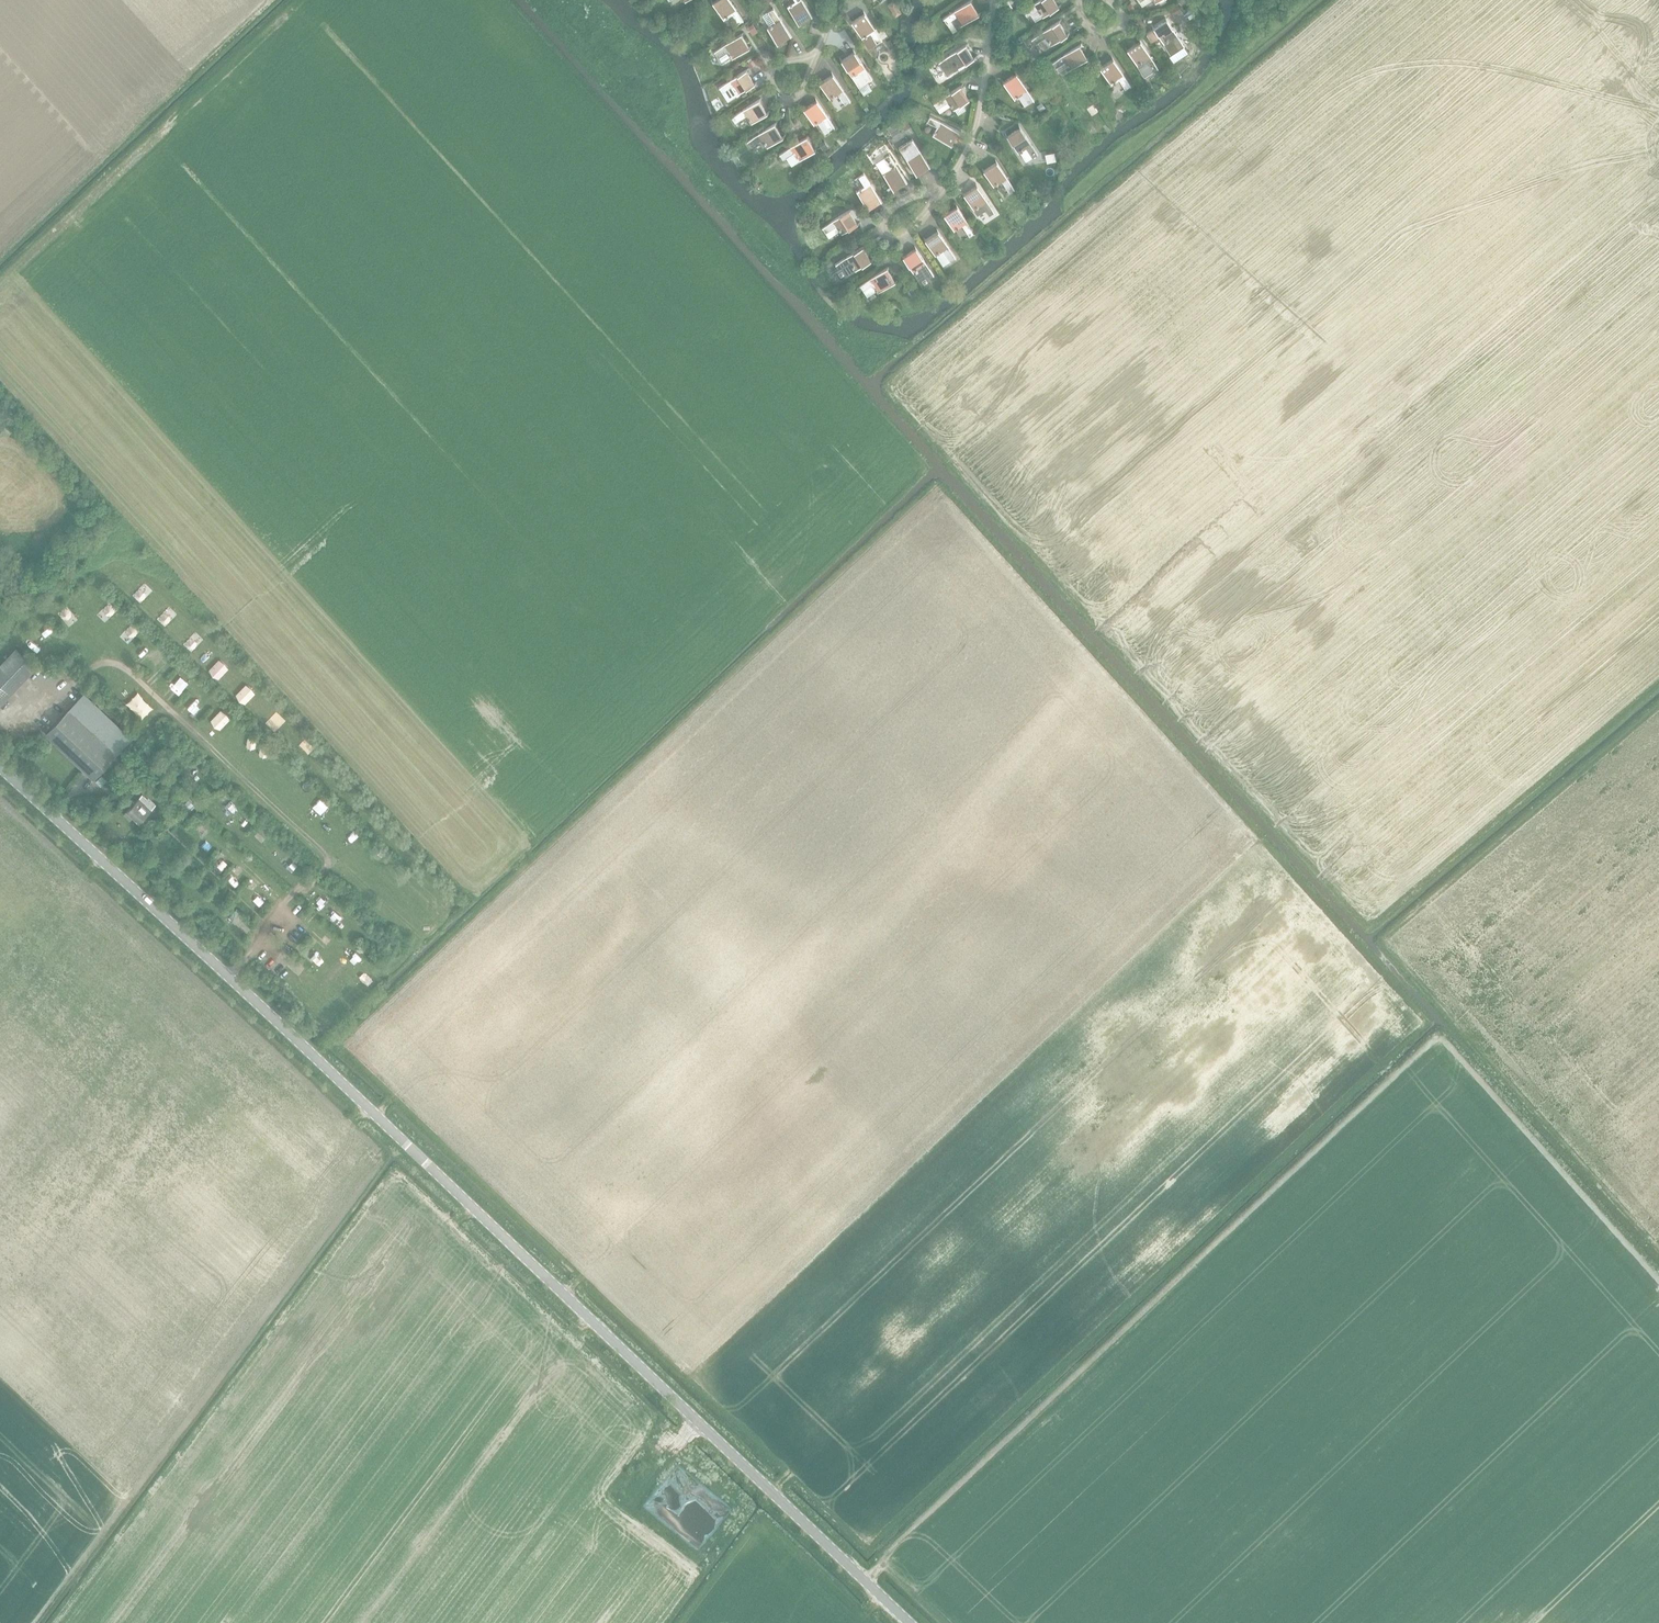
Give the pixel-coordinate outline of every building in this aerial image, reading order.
[(743,20),(730,0),(715,0),(712,2),(723,20),(731,14),(737,24),(743,20)] [(798,24),(812,15),(802,0),(794,0),(795,1),(787,6),(798,24)] [(969,0),(943,18),(946,23),(952,19),(958,27),(978,14),(969,0)] [(1042,17),(1058,6),(1054,0),(1038,0),(1023,10),(1026,16),(1037,9),(1042,17)] [(893,1),(889,3),(894,10),(898,7),(893,1)] [(1169,9),(1174,16),(1181,11),(1176,4),(1169,9)] [(767,28),(777,44),(790,35),(773,8),(768,12),(775,23),(767,28)] [(851,22),(868,48),(882,40),(865,13),(851,22)] [(1154,30),(1147,35),(1151,41),(1159,37),(1170,54),(1184,46),(1167,19),(1153,28),(1154,30)] [(1046,37),(1051,45),(1066,35),(1058,21),(1031,39),(1035,44),(1046,37)] [(730,57),(731,59),(749,47),(740,34),(713,51),(721,63),(730,57)] [(886,42),(890,49),(895,46),(891,39),(886,42)] [(1127,50),(1144,76),(1158,67),(1140,41),(1127,50)] [(965,44),(938,62),(942,67),(947,75),(958,68),(973,58),(965,44)] [(1064,62),(1069,70),(1087,58),(1078,45),(1051,62),(1055,68),(1064,62)] [(841,60),(858,87),(872,78),(854,52),(841,60)] [(1125,89),(1130,85),(1113,59),(1099,67),(1111,85),(1119,80),(1125,89)] [(917,69),(925,70),(926,62),(918,61),(917,69)] [(745,70),(719,87),(722,93),(727,101),(737,95),(754,83),(745,70)] [(1028,103),(1034,100),(1016,73),(1003,82),(1014,99),(1022,94),(1028,103)] [(845,104),(850,101),(833,74),(819,83),(829,99),(837,93),(845,104)] [(960,86),(933,103),(937,108),(948,101),(953,109),(954,108),(958,114),(965,109),(962,103),(969,99),(960,86)] [(746,115),(751,123),(767,113),(758,99),(731,117),(735,122),(746,115)] [(829,130),(834,127),(817,100),(803,109),(813,124),(821,119),(829,130)] [(932,135),(951,145),(958,130),(930,116),(927,122),(937,127),(932,135)] [(761,139),(767,147),(782,137),(773,123),(747,141),(750,146),(761,139)] [(1032,157),(1037,153),(1020,127),(1006,136),(1018,153),(1026,148),(1032,157)] [(806,136),(779,154),(783,159),(786,157),(791,165),(799,160),(814,150),(806,136)] [(907,143),(899,148),(906,159),(916,174),(929,166),(912,139),(907,143)] [(829,146),(824,140),(819,143),(823,150),(829,146)] [(1045,154),(1046,161),(1054,159),(1053,152),(1045,154)] [(883,174),(893,190),(906,181),(889,154),(876,163),(883,174)] [(1008,192),(1014,188),(997,162),(983,170),(993,186),(1001,181),(1008,192)] [(856,191),(867,209),(881,200),(864,173),(858,177),(864,186),(856,191)] [(977,185),(963,194),(973,210),(977,215),(985,210),(989,215),(994,212),(977,185)] [(969,236),(974,233),(957,206),(944,215),(954,230),(962,225),(969,236)] [(848,210),(822,227),(825,233),(830,240),(841,233),(841,234),(857,223),(848,210)] [(950,261),(956,257),(938,231),(925,240),(935,255),(943,250),(950,261)] [(862,247),(835,263),(838,269),(841,268),(846,276),(855,270),(870,260),(862,247)] [(916,248),(902,257),(913,272),(918,280),(926,275),(928,278),(934,274),(916,248)] [(837,251),(830,254),(834,260),(840,256),(837,251)] [(872,284),(877,292),(895,281),(886,267),(859,285),(863,290),(872,284)] [(37,666),(16,646),(0,663),(0,704),(37,666)] [(171,675),(165,680),(175,689),(180,684),(171,675)] [(45,733),(93,778),(131,738),(83,692),(45,733)] [(193,709),(201,698),(194,693),(186,705),(193,709)] [(223,791),(230,798),(239,790),(232,783),(223,791)] [(146,798),(148,803),(158,798),(153,787),(148,789),(151,795),(146,798)] [(126,810),(140,822),(152,809),(138,797),(126,810)] [(245,815),(255,808),(247,798),(237,805),(245,815)] [(263,818),(256,826),(268,838),(276,830),(263,818)] [(289,843),(284,849),(297,859),(301,854),(289,843)] [(257,866),(254,871),(265,879),(269,874),(257,866)] [(410,915),(418,907),(410,898),(402,906),(410,915)] [(353,912),(343,918),(350,930),(360,924),(353,912)] [(329,941),(335,932),(325,925),(319,934),(329,941)] [(314,944),(310,949),(319,958),(324,954),(314,944)] [(300,965),(307,958),(299,950),(291,958),(300,965)]
